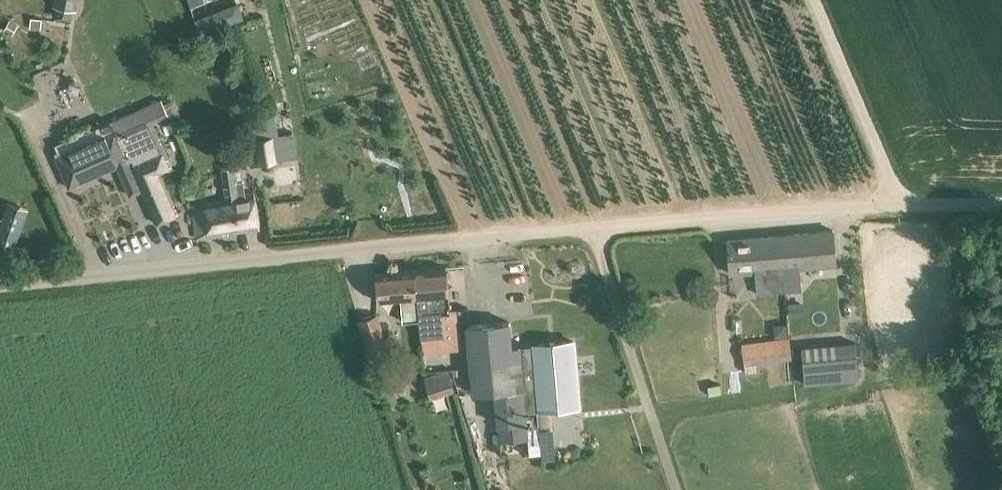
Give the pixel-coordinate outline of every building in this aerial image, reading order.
[(53,6),(57,6),(55,17),(71,19),(73,9),(77,10),(79,0),(54,0),(53,6)] [(237,2),(195,18),(201,33),(243,17),(237,2)] [(115,129),(55,156),(68,187),(118,165),(130,194),(141,190),(156,222),(178,213),(161,173),(173,168),(152,121),(170,113),(164,98),(112,122),(115,129)] [(256,118),(246,119),(248,139),(258,138),(264,137),(270,137),(271,136),(273,136),(274,136),(278,135),(276,115),(256,118)] [(258,138),(261,163),(278,161),(274,136),(273,136),(271,136),(270,137),(264,137),(258,138)] [(226,199),(192,205),(194,217),(197,237),(260,228),(257,208),(254,191),(245,193),(243,181),(245,180),(242,165),(221,168),(226,199)] [(8,209),(0,233),(0,241),(12,246),(23,214),(8,209)] [(833,229),(775,234),(778,269),(783,269),(785,291),(802,289),(800,267),(836,264),(833,229)] [(775,234),(728,239),(731,273),(756,271),(757,293),(785,291),(783,269),(778,269),(775,234)] [(954,253),(954,265),(966,265),(966,253),(954,253)] [(446,267),(414,269),(422,336),(444,334),(442,312),(450,311),(446,267)] [(417,297),(414,269),(376,273),(378,300),(401,299),(403,321),(420,320),(417,297)] [(802,314),(801,302),(789,303),(790,315),(802,314)] [(360,320),(370,354),(387,349),(377,314),(360,320)] [(509,321),(467,325),(473,393),(496,391),(500,439),(528,437),(527,427),(525,409),(537,408),(551,407),(579,405),(573,340),(511,346),(509,321)] [(779,324),(774,330),(775,338),(788,336),(787,323),(779,324)] [(789,337),(742,343),(745,364),(792,359),(789,337)] [(855,342),(802,347),(804,369),(858,364),(855,342)] [(456,388),(451,367),(426,372),(430,393),(456,388)]
